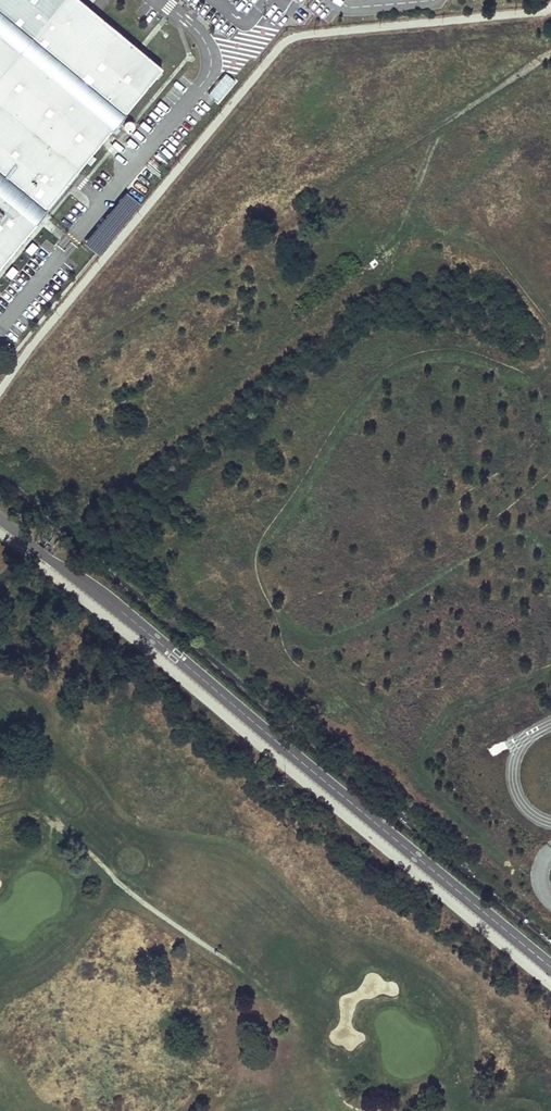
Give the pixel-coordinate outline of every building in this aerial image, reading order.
[(161,67),(80,0),(0,0),(0,262),(161,67)] [(550,780),(550,794),(529,794),(529,810),(550,810),(550,780)]
